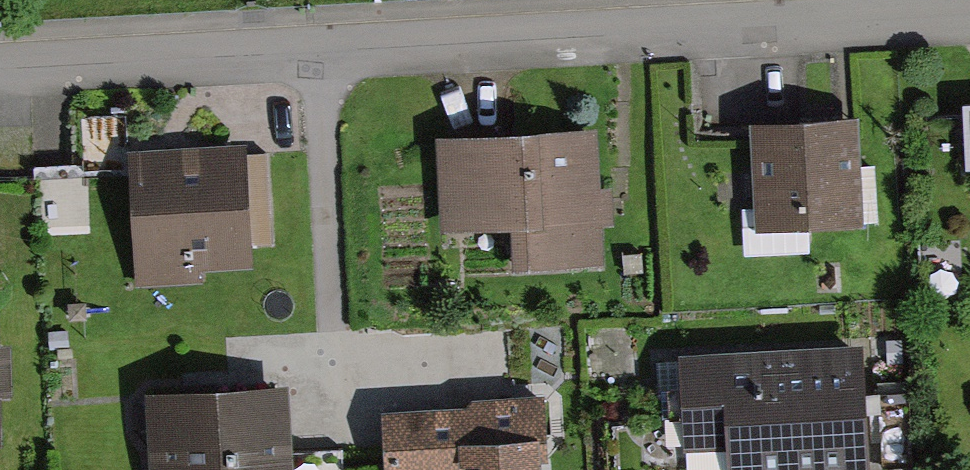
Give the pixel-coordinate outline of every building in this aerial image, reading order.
[(868,225),(863,118),(751,124),(756,231),(868,225)] [(598,135),(443,139),(446,234),(520,232),(521,272),(602,270),(598,135)] [(254,273),(253,254),(275,253),(272,158),(249,159),(249,146),(137,150),(141,277),(254,273)] [(870,466),(863,336),(678,346),(684,448),(727,446),(728,469),(799,469),(870,466)] [(334,455),(296,457),(292,388),(148,397),(153,469),(335,469),(334,455)] [(540,468),(549,467),(545,401),(469,405),(470,412),(383,418),(386,469),(540,469),(540,468)]
